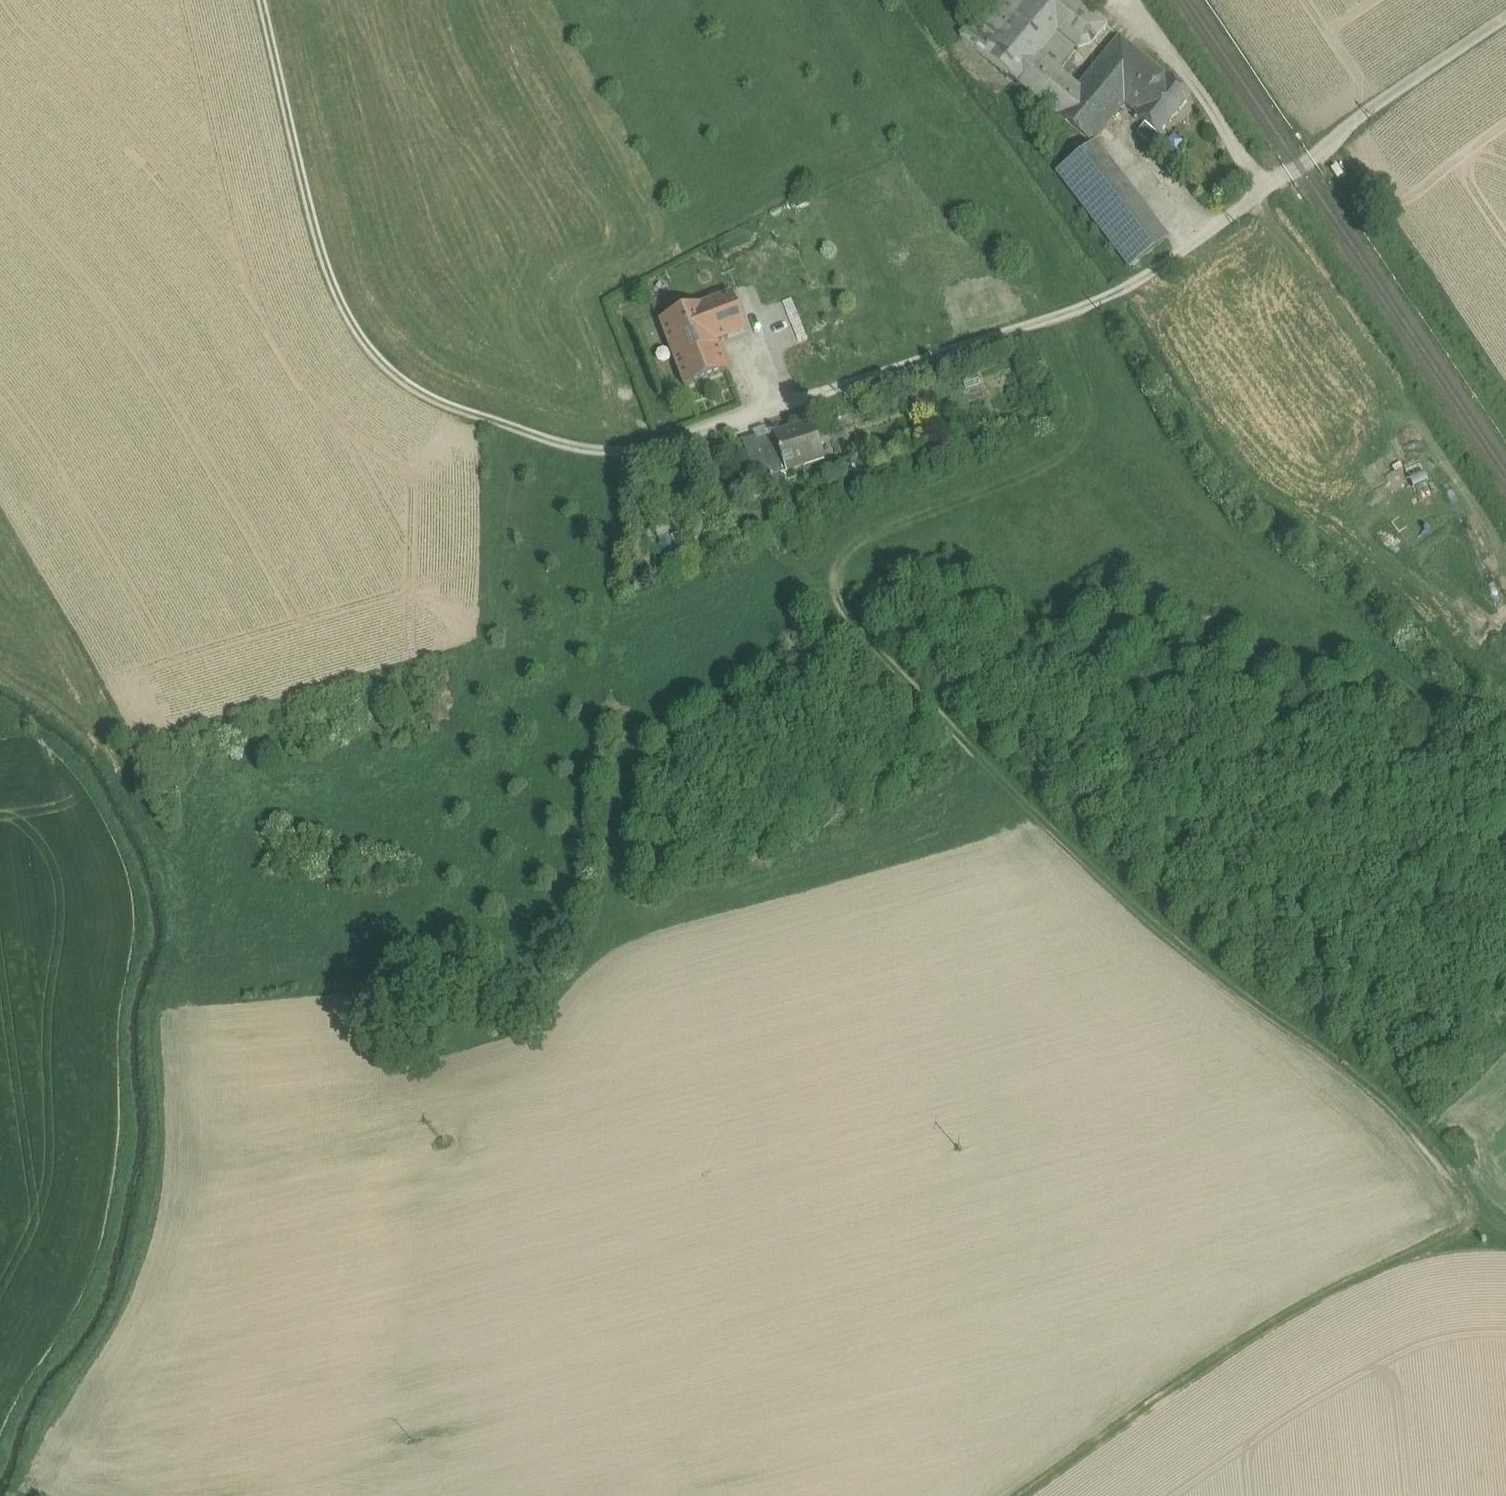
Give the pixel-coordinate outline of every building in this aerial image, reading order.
[(1040,57),(1058,36),(1079,53),(1091,48),(1108,29),(1073,0),(991,0),(960,37),(1091,146),(1122,109),(1156,68),(1120,39),(1078,89),(1040,57)] [(1191,98),(1156,68),(1122,109),(1126,113),(1129,109),(1137,116),(1135,117),(1158,136),(1191,98)] [(1164,244),(1091,148),(1058,174),(1130,269),(1164,244)] [(732,294),(660,321),(685,388),(728,371),(717,342),(746,331),(732,294)] [(755,300),(758,312),(783,307),(780,294),(755,300)] [(812,421),(755,440),(768,479),(771,478),(771,480),(773,479),(773,477),(824,461),(812,421)] [(1400,480),(1410,501),(1430,491),(1420,471),(1400,480)]
